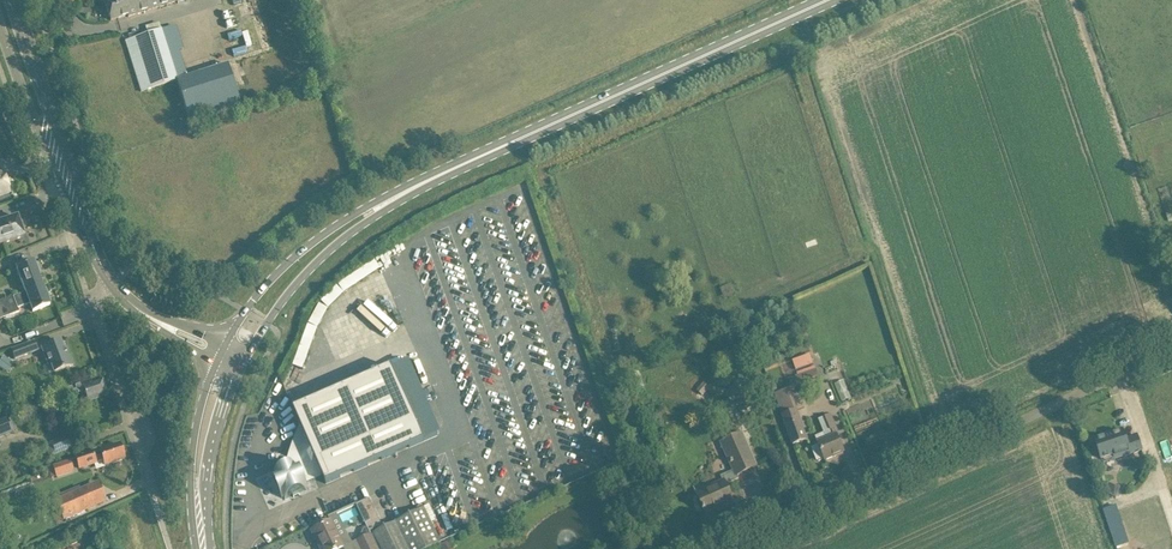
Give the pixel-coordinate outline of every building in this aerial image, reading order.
[(104,1),(110,21),(127,16),(128,17),(178,2),(177,0),(109,0),(104,1)] [(231,54),(252,48),(246,29),(226,35),(231,54)] [(136,33),(124,37),(141,92),(177,81),(161,30),(138,37),(136,33)] [(227,65),(177,81),(190,122),(240,106),(227,65)] [(9,193),(5,179),(0,181),(0,196),(9,193)] [(24,237),(22,231),(24,231),(21,222),(19,222),(17,217),(0,223),(0,245),(24,237)] [(26,293),(43,286),(36,270),(38,268),(37,263),(34,263),(33,262),(16,268),(25,292),(26,293)] [(3,318),(19,312),(18,308),(30,304),(33,312),(50,305),(49,303),(51,301),(49,297),(47,296),(43,286),(26,293),(25,292),(0,302),(0,310),(3,318)] [(830,335),(812,340),(815,351),(833,346),(830,335)] [(54,373),(73,366),(68,354),(65,355),(60,341),(42,348),(48,365),(51,364),(54,373)] [(34,342),(12,350),(15,359),(37,351),(34,342)] [(796,371),(813,364),(810,354),(792,361),(796,371)] [(0,361),(0,367),(4,370),(10,361),(3,356),(0,361)] [(281,471),(275,474),(275,473),(274,473),(274,475),(272,476),(273,477),(274,477),(283,497),(282,498),(282,499),(284,498),(285,500),(286,499),(285,498),(293,495),(294,498),(295,498),(299,496),(299,493),(306,489),(307,490),(308,490),(307,488),(309,487),(308,486),(307,487),(306,485),(323,477),(326,484),(424,441),(392,367),(294,410),(300,425),(294,441),(289,454),(286,465),(286,464),(286,465),(284,465),(283,464),(281,465),(280,465),(280,466),(279,467),(279,468),(279,469),(280,470),(281,471)] [(820,378),(816,369),(789,380),(792,389),(820,378)] [(640,372),(628,376),(633,391),(645,387),(640,372)] [(106,393),(107,393),(106,390),(105,390),(101,381),(92,384),(91,381),(64,391),(67,400),(79,395),(82,405),(87,403),(88,403),(107,396),(106,393)] [(703,383),(697,390),(702,395),(708,388),(703,383)] [(774,395),(778,403),(794,444),(807,439),(791,398),(788,389),(774,395)] [(844,452),(837,436),(839,435),(831,415),(818,420),(819,421),(824,433),(825,432),(828,439),(818,444),(819,445),(813,448),(812,450),(817,460),(819,461),(824,459),(825,460),(844,452)] [(0,421),(0,438),(17,431),(11,416),(0,421)] [(1119,431),(1095,439),(1100,454),(1111,450),(1114,460),(1142,451),(1135,431),(1121,435),(1119,431)] [(738,479),(737,475),(756,467),(742,434),(722,443),(734,470),(720,477),(724,484),(698,496),(706,514),(716,509),(716,508),(724,504),(724,506),(733,502),(726,484),(738,479)] [(50,457),(71,447),(66,436),(44,446),(50,457)] [(110,445),(75,458),(79,468),(96,462),(95,461),(102,459),(105,467),(124,460),(119,445),(110,448),(110,445)] [(70,459),(52,465),(56,478),(75,472),(70,459)] [(64,521),(107,502),(98,481),(54,500),(59,511),(53,514),(56,522),(63,519),(64,521)] [(1108,484),(1105,492),(1114,496),(1118,488),(1108,484)] [(357,505),(361,515),(370,533),(383,527),(369,499),(357,505)] [(1113,506),(1103,510),(1115,544),(1125,541),(1113,506)] [(441,544),(424,509),(374,533),(382,548),(430,548),(441,544)] [(353,544),(349,536),(340,540),(331,522),(313,531),(317,541),(319,540),(324,548),(342,548),(353,544)] [(372,535),(357,542),(360,548),(379,548),(372,535)] [(450,540),(440,545),(442,548),(454,548),(450,540)]
